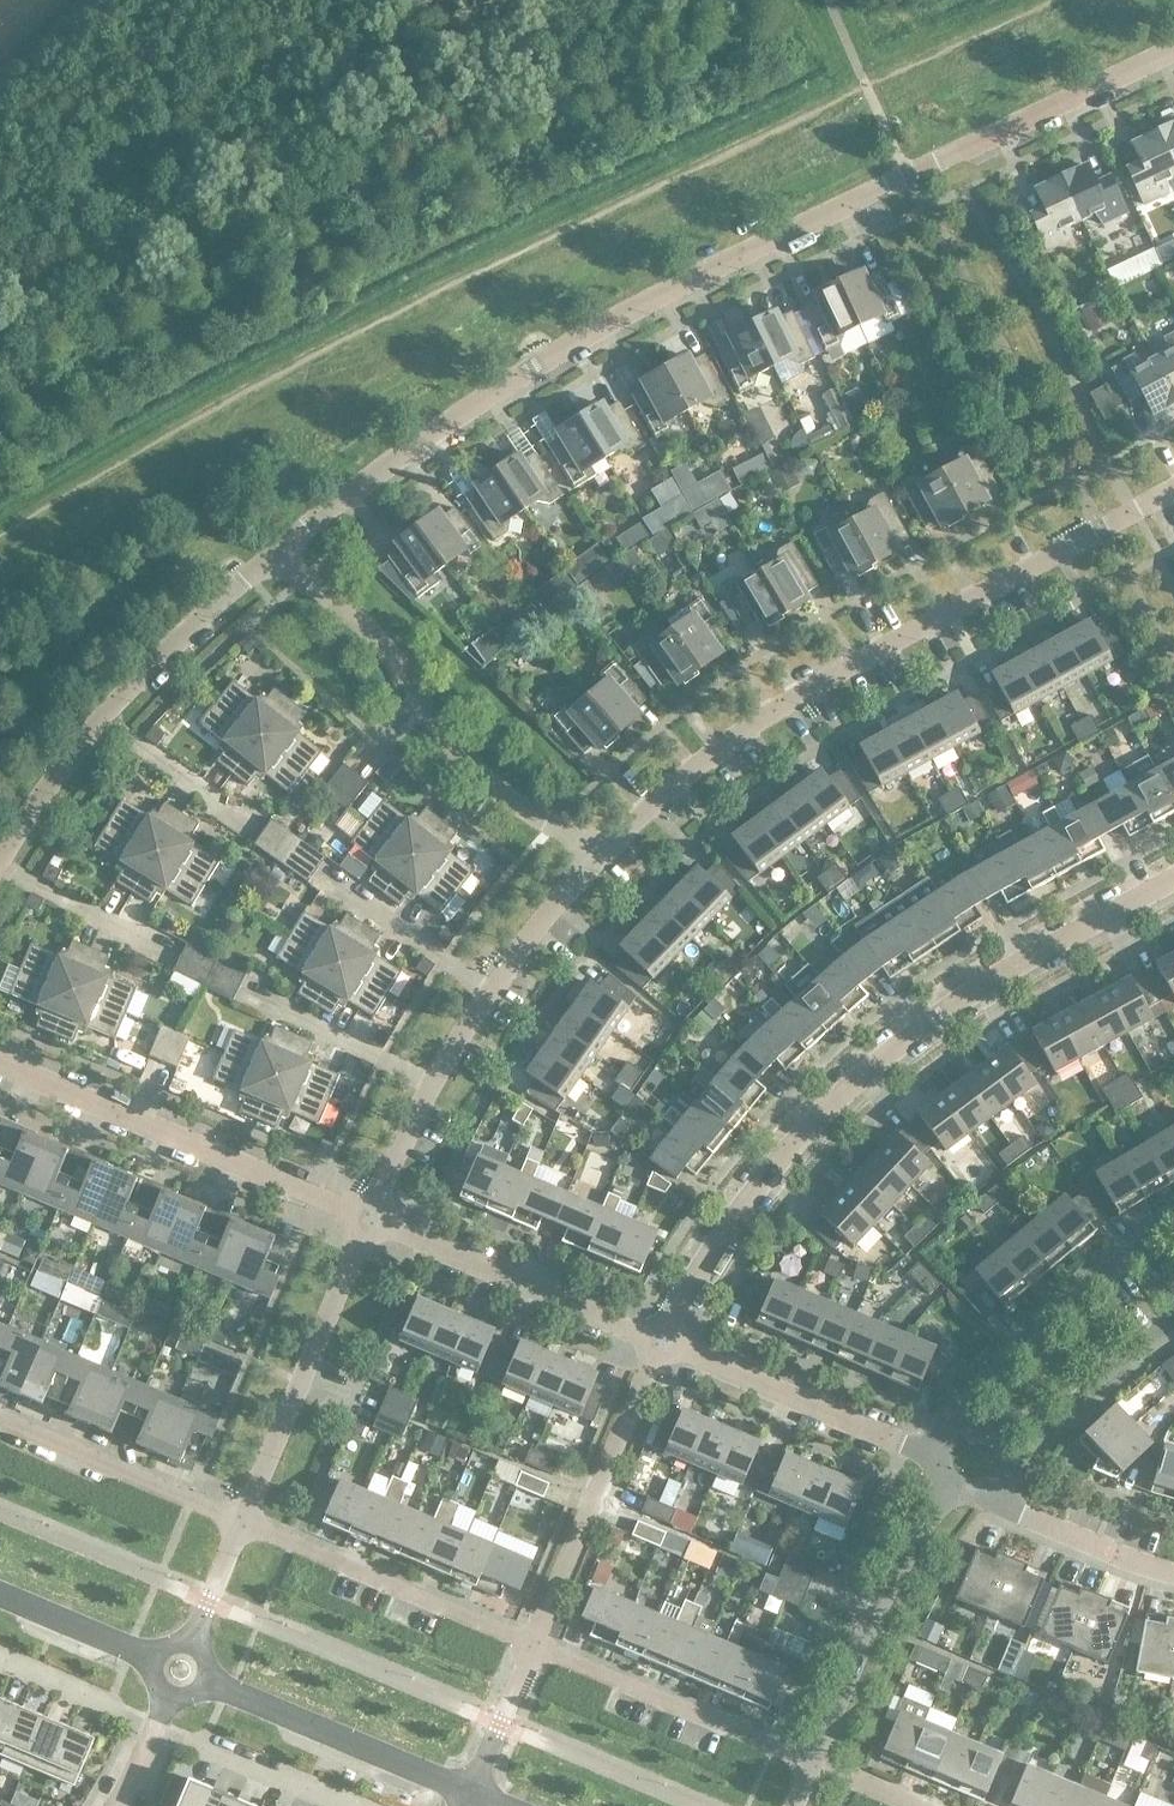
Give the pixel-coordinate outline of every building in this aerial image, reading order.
[(1157,132),(1173,168),(1173,123),(1157,132)] [(1157,132),(1131,144),(1139,162),(1126,168),(1143,205),(1166,194),(1163,182),(1173,177),(1173,168),(1157,132)] [(1086,165),(1060,177),(1081,221),(1095,214),(1103,224),(1125,213),(1108,177),(1095,183),(1086,165)] [(1081,221),(1060,177),(1034,190),(1043,208),(1029,214),(1046,250),(1069,239),(1066,228),(1081,221)] [(862,271),(838,283),(858,326),(872,319),(885,324),(900,317),(878,271),(865,277),(862,271)] [(858,326),(838,283),(813,294),(816,300),(803,307),(825,353),(839,346),(844,332),(858,326)] [(1096,298),(1077,308),(1090,333),(1109,323),(1096,298)] [(775,312),(751,324),(772,367),(785,360),(799,365),(814,358),(791,312),(778,318),(775,312)] [(922,318),(904,326),(912,342),(929,334),(922,318)] [(772,367),(751,324),(726,335),(730,342),(716,348),(739,394),(753,387),(758,374),(772,367)] [(1165,339),(1169,350),(1155,358),(1173,394),(1173,334),(1165,339)] [(687,356),(663,369),(686,411),(700,403),(713,407),(728,400),(703,355),(690,362),(687,356)] [(1173,402),(1173,394),(1155,358),(1140,366),(1132,357),(1110,369),(1125,395),(1138,388),(1152,414),(1173,402)] [(686,411),(663,369),(640,381),(643,387),(630,395),(654,439),(669,432),(673,418),(686,411)] [(1087,395),(1102,421),(1117,413),(1102,386),(1087,395)] [(833,388),(821,394),(830,412),(827,414),(836,433),(852,426),(833,388)] [(919,396),(906,402),(912,413),(925,407),(919,396)] [(601,404),(578,417),(603,458),(616,451),(630,454),(644,445),(618,402),(605,409),(601,404)] [(603,458),(578,417),(555,431),(559,437),(546,445),(573,489),(587,480),(590,466),(603,458)] [(767,421),(752,428),(760,445),(776,437),(767,421)] [(829,426),(806,437),(811,446),(834,435),(829,426)] [(854,432),(849,435),(850,441),(856,442),(859,437),(854,432)] [(955,465),(941,472),(964,514),(988,501),(984,495),(997,488),(973,443),(959,451),(955,465)] [(518,455),(496,470),(522,510),(535,502),(549,504),(563,495),(534,453),(522,461),(518,455)] [(762,454),(749,461),(757,476),(770,470),(762,454)] [(789,462),(768,473),(778,492),(799,481),(789,462)] [(685,468),(670,476),(690,512),(729,491),(718,472),(694,485),(685,468)] [(522,510),(496,470),(473,485),(477,491),(465,499),(493,542),(507,533),(510,519),(522,510)] [(964,514),(941,472),(928,480),(914,475),(900,483),(924,528),(937,521),(940,527),(964,514)] [(669,479),(649,491),(659,509),(680,498),(669,479)] [(730,493),(720,499),(729,513),(739,507),(730,493)] [(864,514),(851,521),(874,563),(898,551),(894,545),(907,537),(883,493),(868,500),(864,514)] [(437,511),(416,527),(444,566),(456,556),(470,558),(484,549),(453,508),(441,516),(437,511)] [(874,563),(851,521),(837,529),(824,525),(810,533),(834,577),(847,570),(850,576),(874,563)] [(640,522),(628,530),(637,543),(649,536),(640,522)] [(444,566),(416,527),(394,543),(398,548),(386,557),(416,598),(430,589),(432,575),(444,566)] [(773,564),(760,572),(784,613),(807,600),(804,594),(817,586),(791,542),(777,550),(773,564)] [(633,549),(620,558),(629,571),(637,565),(639,556),(633,549)] [(574,560),(564,568),(577,585),(586,578),(574,560)] [(784,613),(760,572),(747,580),(733,576),(719,584),(745,629),(758,621),(761,627),(784,613)] [(587,581),(574,591),(592,615),(605,606),(587,581)] [(534,593),(527,599),(539,615),(547,610),(534,593)] [(683,621),(671,630),(699,669),(721,653),(717,648),(729,639),(699,598),(686,607),(683,621)] [(1089,620),(1064,634),(1086,674),(1123,654),(1106,622),(1093,629),(1089,620)] [(492,630),(471,646),(485,666),(505,648),(492,630)] [(699,669),(671,630),(658,639),(644,637),(631,646),(661,688),(673,679),(677,685),(699,669)] [(258,643),(248,634),(237,643),(249,653),(258,643)] [(1086,674),(1064,634),(1039,647),(1062,687),(1086,674)] [(1062,687),(1039,647),(1016,660),(1038,701),(1062,687)] [(1038,701),(1016,660),(990,674),(995,682),(982,690),(1000,721),(1038,701)] [(498,661),(489,671),(499,681),(505,674),(505,667),(498,661)] [(599,686),(587,696),(619,732),(639,715),(634,710),(646,700),(612,661),(600,672),(599,686)] [(232,680),(215,701),(260,737),(289,700),(273,688),(265,698),(260,694),(256,699),(232,680)] [(956,692),(931,706),(953,747),(991,726),(974,694),(961,701),(956,692)] [(619,732),(587,696),(576,706),(561,705),(549,716),(583,755),(594,745),(598,750),(619,732)] [(305,713),(289,700),(260,737),(305,773),(322,752),(298,733),(302,727),(297,723),(305,713)] [(260,737),(215,701),(199,722),(223,741),(218,747),(223,751),(215,761),(231,774),(260,737)] [(953,747),(931,706),(907,719),(929,760),(953,747)] [(1150,720),(1144,709),(1126,718),(1133,730),(1150,720)] [(1090,715),(1080,721),(1089,738),(1100,733),(1096,726),(1090,715)] [(929,760),(907,719),(883,732),(905,773),(929,760)] [(1089,738),(1080,721),(1069,726),(1079,744),(1089,738)] [(164,734),(153,726),(144,738),(156,746),(164,734)] [(1099,734),(1106,747),(1117,741),(1110,728),(1099,734)] [(905,773),(883,732),(858,746),(863,755),(849,764),(868,793),(905,773)] [(305,773),(260,737),(231,774),(247,786),(255,776),(260,780),(265,774),(288,793),(305,773)] [(142,759),(130,751),(122,763),(134,771),(142,759)] [(1065,752),(1051,760),(1059,774),(1073,766),(1065,752)] [(1131,764),(1119,771),(1127,786),(1131,783),(1153,824),(1173,812),(1173,805),(1155,770),(1147,755),(1131,764)] [(387,757),(380,766),(392,776),(399,767),(387,757)] [(323,787),(335,797),(357,770),(345,760),(323,787)] [(1155,770),(1173,805),(1173,760),(1155,770)] [(1043,764),(1032,770),(1035,774),(1046,768),(1043,764)] [(1099,780),(1090,765),(1077,772),(1086,788),(1099,780)] [(859,798),(841,769),(826,778),(820,770),(797,787),(825,824),(859,798)] [(369,779),(357,770),(335,797),(348,806),(369,779)] [(1015,780),(1006,785),(1013,799),(1022,794),(1015,780)] [(1131,783),(1127,786),(1094,804),(1109,832),(1121,825),(1128,837),(1153,824),(1131,783)] [(986,795),(996,814),(1015,804),(1004,785),(986,795)] [(825,824),(797,787),(775,803),(803,840),(825,824)] [(958,787),(948,793),(957,810),(963,807),(968,805),(958,787)] [(957,810),(948,793),(937,799),(947,816),(957,810)] [(122,800),(108,823),(156,853),(181,813),(164,802),(157,813),(151,810),(148,816),(122,800)] [(383,800),(367,821),(411,857),(441,820),(425,808),(417,818),(412,814),(407,819),(383,800)] [(968,805),(963,807),(968,817),(981,810),(975,801),(968,805)] [(803,840),(775,803),(754,820),(781,857),(803,840)] [(1094,804),(1061,821),(1057,824),(1079,864),(1104,850),(1098,838),(1109,832),(1094,804)] [(1049,828),(1033,837),(1055,877),(1079,864),(1057,824),(1061,821),(1053,807),(1041,813),(1049,828)] [(198,823),(181,813),(156,853),(205,883),(219,860),(193,844),(197,838),(191,834),(198,823)] [(270,819),(261,831),(289,851),(298,838),(270,819)] [(456,833),(441,820),(411,857),(456,892),(473,871),(449,852),(453,847),(448,843),(456,833)] [(781,857),(754,820),(731,837),(736,844),(723,855),(747,882),(781,857)] [(411,857),(367,821),(350,842),(374,861),(370,867),(375,871),(367,881),(382,893),(411,857)] [(156,853),(108,823),(94,845),(120,861),(116,867),(121,871),(115,882),(132,892),(156,853)] [(289,851),(261,831),(252,844),(280,863),(289,851)] [(997,837),(1005,852),(1009,850),(1031,890),(1055,877),(1033,837),(1017,845),(1009,831),(997,837)] [(314,834),(307,844),(317,851),(322,843),(322,840),(314,834)] [(325,857),(298,838),(289,851),(316,870),(325,857)] [(1009,850),(1005,852),(972,870),(987,899),(999,892),(1006,904),(1031,890),(1009,850)] [(316,870),(289,851),(280,863),(307,883),(316,870)] [(877,860),(889,877),(901,869),(890,852),(877,860)] [(205,883),(156,853),(132,892),(149,903),(156,892),(161,895),(165,889),(191,905),(205,883)] [(512,864),(501,854),(491,865),(502,874),(512,864)] [(456,892),(411,857),(382,893),(398,906),(406,896),(411,900),(416,894),(440,913),(456,892)] [(739,888),(716,862),(703,873),(696,866),(676,887),(709,919),(739,888)] [(61,870),(48,864),(41,876),(54,883),(61,870)] [(835,864),(826,871),(838,887),(847,880),(835,864)] [(273,869),(265,882),(276,888),(283,875),(273,869)] [(850,877),(858,889),(869,882),(861,870),(850,877)] [(987,899),(972,870),(959,877),(936,892),(932,895),(958,933),(982,917),(974,906),(987,899)] [(838,887),(826,871),(816,878),(828,894),(838,887)] [(925,900),(910,910),(935,948),(958,933),(932,895),(936,892),(927,878),(915,886),(925,900)] [(709,919),(676,887),(657,907),(690,939),(709,919)] [(43,899),(31,893),(24,905),(37,912),(43,899)] [(874,913),(883,928),(887,925),(912,963),(935,948),(910,910),(895,920),(885,906),(874,913)] [(690,939),(657,907),(638,926),(671,958),(690,939)] [(303,912),(289,934),(338,964),(363,925),(345,914),(338,925),(333,922),(329,928),(303,912)] [(380,935),(363,925),(338,964),(387,995),(401,972),(375,956),(378,950),(373,946),(380,935)] [(887,925),(883,928),(864,940),(850,951),(870,976),(881,968),(888,979),(912,963),(887,925)] [(671,958),(638,926),(618,947),(625,953),(614,967),(641,989),(671,958)] [(433,941),(445,949),(453,937),(442,929),(433,941)] [(338,964),(289,934),(275,957),(301,973),(297,979),(303,983),(296,994),(313,1004),(338,964)] [(850,951),(837,935),(829,941),(842,957),(850,951)] [(29,944),(19,969),(72,991),(90,948),(71,940),(66,952),(60,950),(58,956),(29,944)] [(186,943),(179,957),(209,972),(216,958),(186,943)] [(768,946),(758,955),(767,966),(777,957),(768,946)] [(109,956),(90,948),(72,991),(125,1014),(135,989),(107,977),(110,971),(104,968),(109,956)] [(870,976),(850,951),(842,957),(836,962),(819,977),(815,980),(846,1015),(867,996),(858,985),(870,976)] [(1155,963),(1155,965),(1143,972),(1159,1002),(1172,995),(1173,999),(1173,953),(1155,963)] [(209,972),(179,957),(172,971),(202,986),(209,972)] [(414,968),(426,977),(434,965),(422,957),(414,968)] [(726,957),(717,965),(732,979),(740,971),(726,957)] [(246,973),(216,958),(209,972),(239,987),(246,973)] [(387,995),(338,964),(313,1004),(331,1015),(337,1004),(343,1007),(347,1001),(373,1017),(387,995)] [(732,979),(717,965),(709,974),(723,988),(732,979)] [(808,987),(795,999),(826,1033),(846,1015),(815,980),(819,977),(808,965),(797,974),(808,987)] [(72,991),(19,969),(9,994),(37,1006),(34,1012),(40,1015),(35,1027),(54,1034),(72,991)] [(239,987),(209,972),(202,986),(232,1001),(239,987)] [(1159,1002),(1143,972),(1130,979),(1129,977),(1104,991),(1127,1033),(1152,1019),(1146,1008),(1159,1002)] [(635,996),(608,974),(597,987),(589,982),(573,1005),(611,1031),(635,996)] [(125,1014),(72,991),(54,1034),(72,1042),(77,1030),(83,1033),(86,1026),(114,1038),(125,1014)] [(1127,1033),(1104,991),(1080,1004),(1103,1046),(1127,1033)] [(1159,1002),(1165,1012),(1173,1007),(1173,999),(1172,995),(1159,1002)] [(702,1010),(714,1021),(725,1009),(713,998),(702,1010)] [(760,1007),(771,1020),(775,1017),(805,1051),(826,1033),(795,999),(782,1010),(770,998),(760,1007)] [(1159,1002),(1146,1008),(1152,1019),(1165,1012),(1159,1002)] [(1103,1046),(1080,1004),(1056,1017),(1079,1059),(1103,1046)] [(611,1031),(573,1005),(557,1027),(595,1054),(611,1031)] [(697,1010),(689,1019),(703,1031),(711,1023),(697,1010)] [(165,1014),(161,1024),(173,1030),(177,1019),(165,1014)] [(775,1017),(771,1020),(754,1035),(742,1048),(765,1070),(775,1060),(784,1070),(805,1051),(775,1017)] [(1079,1059),(1056,1017),(1031,1031),(1032,1033),(1019,1040),(1038,1069),(1048,1063),(1054,1073),(1079,1059)] [(147,1056),(162,1062),(175,1031),(160,1025),(147,1056)] [(233,1030),(222,1055),(275,1077),(293,1034),(275,1026),(270,1038),(264,1036),(261,1042),(233,1030)] [(595,1054),(557,1027),(541,1050),(579,1076),(595,1054)] [(370,1042),(383,1049),(389,1036),(376,1029),(370,1042)] [(189,1037),(175,1031),(162,1062),(176,1069),(189,1037)] [(312,1042),(293,1034),(275,1077),(328,1099),(338,1075),(310,1063),(313,1056),(307,1054),(312,1042)] [(1038,1069),(1019,1040),(1007,1048),(1006,1047),(983,1064),(1012,1102),(1035,1085),(1028,1075),(1038,1069)] [(671,1044),(661,1058),(670,1064),(680,1050),(671,1044)] [(765,1070),(742,1048),(729,1062),(715,1079),(712,1082),(747,1112),(765,1089),(755,1081),(765,1070)] [(579,1076),(541,1050),(525,1073),(533,1079),(524,1093),(554,1111),(579,1076)] [(275,1077),(222,1055),(212,1079),(240,1091),(237,1098),(243,1100),(238,1112),(257,1120),(275,1077)] [(354,1072),(367,1078),(373,1065),(360,1059),(354,1072)] [(627,1062),(620,1072),(636,1083),(643,1073),(627,1062)] [(1012,1102),(983,1064),(961,1080),(990,1118),(1012,1102)] [(706,1090),(694,1103),(730,1133),(747,1112),(712,1082),(715,1079),(702,1068),(693,1079),(706,1090)] [(636,1083),(620,1072),(613,1081),(629,1093),(636,1083)] [(1127,1073),(1114,1081),(1121,1093),(1135,1085),(1127,1073)] [(328,1099),(275,1077),(257,1120),(276,1128),(281,1116),(287,1119),(289,1112),(317,1124),(328,1099)] [(990,1118),(961,1080),(939,1096),(968,1135),(990,1118)] [(1121,1093),(1114,1081),(1100,1089),(1108,1101),(1121,1093)] [(1142,1098),(1135,1085),(1121,1093),(1128,1106),(1142,1098)] [(1128,1106),(1121,1093),(1108,1101),(1115,1114),(1128,1106)] [(968,1135),(939,1096),(916,1113),(917,1115),(907,1124),(929,1150),(938,1142),(945,1152),(968,1135)] [(531,1108),(519,1102),(509,1119),(521,1126),(531,1108)] [(651,1110),(661,1117),(667,1110),(657,1102),(651,1110)] [(730,1133),(694,1103),(683,1117),(670,1107),(667,1110),(661,1117),(674,1128),(677,1125),(713,1154),(730,1133)] [(609,1132),(620,1140),(624,1134),(623,1125),(617,1121),(609,1132)] [(929,1150),(907,1124),(896,1134),(895,1133),(875,1154),(910,1186),(930,1165),(921,1157),(929,1150)] [(1042,1140),(1055,1132),(1051,1126),(1041,1124),(1034,1128),(1042,1140)] [(677,1125),(674,1128),(660,1146),(649,1160),(675,1179),(684,1167),(694,1176),(713,1154),(677,1125)] [(1169,1129),(1145,1144),(1169,1185),(1173,1182),(1173,1137),(1169,1129)] [(7,1134),(0,1152),(0,1184),(23,1194),(45,1141),(23,1132),(20,1140),(7,1134)] [(609,1132),(593,1134),(595,1146),(610,1144),(609,1132)] [(1022,1135),(1010,1145),(1019,1157),(1031,1147),(1022,1135)] [(321,1140),(316,1153),(329,1159),(334,1146),(321,1140)] [(67,1150),(45,1141),(23,1194),(57,1208),(76,1163),(64,1158),(67,1150)] [(481,1144),(476,1156),(458,1198),(484,1209),(502,1167),(507,1156),(481,1144)] [(1169,1185),(1145,1144),(1120,1159),(1144,1199),(1169,1185)] [(1019,1157),(1010,1145),(997,1154),(1006,1166),(1019,1157)] [(530,1146),(525,1158),(538,1163),(538,1164),(543,1152),(530,1146)] [(910,1186),(875,1154),(857,1174),(891,1206),(910,1186)] [(79,1156),(76,1163),(57,1208),(92,1223),(114,1170),(92,1161),(79,1156)] [(519,1174),(502,1167),(484,1209),(510,1220),(527,1177),(532,1179),(538,1164),(538,1163),(525,1158),(519,1174)] [(1144,1199),(1120,1159),(1094,1174),(1098,1180),(1083,1191),(1103,1218),(1115,1210),(1118,1213),(1116,1214),(1117,1215),(1144,1199)] [(136,1179),(114,1170),(92,1223),(126,1238),(145,1192),(133,1187),(136,1179)] [(671,1185),(651,1171),(645,1186),(665,1194),(671,1185)] [(891,1206),(857,1174),(838,1194),(873,1226),(891,1206)] [(527,1177),(510,1220),(536,1231),(541,1218),(554,1223),(566,1194),(532,1179),(527,1177)] [(969,1182),(963,1187),(969,1194),(975,1189),(969,1182)] [(997,1182),(985,1192),(995,1204),(1007,1194),(997,1182)] [(158,1198),(145,1192),(126,1238),(161,1252),(183,1199),(161,1190),(158,1198)] [(1103,1218),(1083,1191),(1069,1201),(1064,1195),(1041,1214),(1071,1251),(1095,1231),(1095,1230),(1093,1231),(1091,1227),(1103,1218)] [(995,1204),(985,1192),(973,1202),(983,1214),(995,1204)] [(607,1193),(601,1208),(605,1210),(587,1252),(612,1263),(630,1221),(614,1214),(620,1198),(607,1193)] [(601,1208),(566,1194),(554,1223),(566,1229),(561,1241),(587,1252),(605,1210),(601,1208)] [(873,1226),(838,1194),(818,1215),(820,1216),(809,1227),(834,1250),(845,1239),(853,1247),(873,1226)] [(205,1208),(183,1199),(161,1252),(195,1267),(214,1222),(202,1216),(205,1208)] [(963,1213),(952,1222),(961,1233),(972,1224),(963,1213)] [(1071,1251),(1041,1214),(1019,1232),(1049,1269),(1071,1251)] [(925,1216),(914,1227),(924,1237),(935,1227),(925,1216)] [(227,1227),(214,1222),(195,1267),(230,1281),(252,1228),(230,1219),(227,1227)] [(656,1232),(630,1221),(612,1263),(639,1274),(656,1232)] [(924,1237),(914,1227),(903,1237),(913,1248),(924,1237)] [(274,1237),(252,1228),(230,1281),(270,1298),(279,1277),(274,1275),(284,1251),(271,1245),(274,1237)] [(658,1229),(656,1235),(665,1239),(668,1233),(658,1229)] [(1049,1269),(1019,1232),(997,1251),(1027,1287),(1049,1269)] [(25,1249),(21,1259),(33,1264),(39,1251),(29,1247),(25,1249)] [(1027,1287),(997,1251),(974,1270),(979,1276),(967,1286),(989,1312),(1000,1302),(1003,1305),(1002,1306),(1003,1308),(1027,1287)] [(59,1259),(52,1276),(66,1282),(73,1265),(59,1259)] [(822,1272),(837,1279),(843,1265),(828,1259),(822,1272)] [(906,1273),(917,1283),(928,1273),(917,1262),(906,1273)] [(853,1278),(869,1283),(873,1268),(857,1264),(853,1278)] [(36,1270),(29,1286),(40,1291),(47,1275),(36,1270)] [(939,1283),(928,1273),(917,1283),(928,1294),(939,1283)] [(755,1323),(782,1335),(801,1291),(773,1279),(771,1285),(757,1279),(744,1310),(758,1316),(755,1323)] [(108,1283),(103,1294),(117,1300),(121,1289),(108,1283)] [(84,1290),(77,1307),(93,1314),(99,1300),(98,1296),(84,1290)] [(827,1302),(801,1291),(782,1335),(809,1346),(827,1302)] [(146,1295),(141,1308),(154,1314),(159,1301),(146,1295)] [(398,1340),(425,1351),(442,1308),(416,1297),(398,1340)] [(854,1313),(827,1302),(809,1346),(835,1357),(854,1313)] [(468,1319),(442,1308),(425,1351),(450,1362),(468,1319)] [(880,1325),(854,1313),(835,1357),(862,1368),(880,1325)] [(135,1315),(129,1329),(138,1333),(144,1319),(135,1315)] [(494,1330),(468,1319),(450,1362),(489,1378),(501,1348),(489,1343),(494,1330)] [(215,1323),(209,1336),(222,1342),(228,1329),(215,1323)] [(907,1336),(880,1325),(862,1368),(889,1380),(907,1336)] [(7,1328),(0,1344),(0,1378),(0,1379),(0,1387),(19,1395),(41,1342),(7,1328)] [(973,1331),(962,1344),(974,1355),(986,1343),(973,1331)] [(181,1335),(174,1349),(196,1359),(203,1344),(181,1335)] [(935,1347),(907,1336),(889,1380),(916,1391),(919,1384),(933,1390),(947,1359),(932,1353),(935,1347)] [(514,1354),(501,1348),(489,1378),(528,1394),(545,1352),(519,1341),(514,1354)] [(76,1357),(41,1342),(19,1395),(41,1405),(44,1397),(57,1402),(76,1357)] [(204,1345),(197,1360),(236,1377),(242,1361),(204,1345)] [(571,1363),(545,1352),(528,1394),(553,1405),(571,1363)] [(1172,1356),(1161,1365),(1173,1383),(1173,1359),(1172,1356)] [(110,1371),(76,1357),(57,1402),(69,1407),(66,1415),(88,1424),(110,1371)] [(597,1374),(571,1363),(553,1405),(592,1422),(605,1392),(592,1386),(597,1374)] [(145,1386),(110,1371),(88,1424),(110,1434),(113,1426),(126,1431),(145,1386)] [(179,1401),(145,1386),(126,1431),(138,1436),(135,1444),(157,1454),(179,1401)] [(389,1387),(383,1401),(412,1413),(417,1399),(389,1387)] [(219,1417),(179,1401),(157,1454),(179,1463),(182,1455),(196,1461),(206,1437),(211,1439),(219,1417)] [(412,1413),(383,1401),(377,1414),(406,1426),(412,1413)] [(1077,1440),(1095,1459),(1132,1424),(1114,1404),(1077,1440)] [(650,1446),(690,1463),(708,1420),(681,1409),(676,1422),(663,1416),(650,1446)] [(406,1426),(377,1414),(372,1427),(400,1439),(406,1426)] [(352,1420),(346,1432),(353,1435),(361,1431),(364,1425),(352,1420)] [(733,1431),(708,1420),(690,1463),(715,1474),(733,1431)] [(1151,1444),(1132,1424),(1095,1459),(1096,1459),(1091,1469),(1114,1479),(1137,1457),(1148,1460),(1157,1445),(1151,1444)] [(428,1431),(421,1446),(440,1454),(446,1439),(428,1431)] [(759,1442),(733,1431),(715,1474),(754,1490),(767,1460),(754,1455),(759,1442)] [(452,1441),(446,1455),(455,1458),(460,1444),(452,1441)] [(1157,1445),(1148,1460),(1158,1463),(1149,1493),(1173,1501),(1173,1448),(1163,1445),(1163,1447),(1157,1445)] [(530,1448),(523,1462),(552,1475),(558,1460),(530,1448)] [(479,1452),(474,1465),(491,1472),(496,1460),(479,1452)] [(779,1466),(767,1460),(754,1490),(793,1506),(811,1464),(784,1453),(779,1466)] [(396,1460),(391,1472),(401,1477),(406,1465),(396,1460)] [(836,1475),(811,1464),(793,1506),(818,1517),(836,1475)] [(548,1483),(520,1471),(514,1486),(542,1498),(548,1483)] [(862,1486),(836,1475),(818,1517),(844,1528),(862,1486)] [(382,1498),(365,1492),(347,1534),(373,1545),(400,1480),(391,1476),(382,1498)] [(321,1523),(347,1534),(365,1492),(339,1480),(321,1523)] [(409,1483),(400,1480),(373,1545),(398,1555),(416,1513),(399,1506),(409,1483)] [(432,1520),(416,1513),(398,1555),(423,1566),(450,1501),(441,1497),(432,1520)] [(647,1497),(641,1512),(669,1524),(675,1509),(647,1497)] [(459,1505),(450,1501),(423,1566),(448,1576),(466,1534),(449,1527),(459,1505)] [(666,1533),(637,1521),(631,1535),(659,1547),(666,1533)] [(609,1526),(603,1540),(614,1544),(619,1542),(623,1532),(609,1526)] [(491,1545),(466,1534),(448,1576),(473,1587),(491,1545)] [(756,1541),(748,1559),(764,1566),(772,1547),(756,1541)] [(531,1561),(491,1545),(473,1587),(498,1598),(504,1585),(518,1591),(531,1561)] [(954,1599),(988,1614),(1011,1559),(996,1553),(993,1559),(975,1551),(954,1599)] [(789,1556),(783,1570),(812,1582),(817,1568),(789,1556)] [(1027,1566),(1011,1559),(988,1614),(1023,1628),(1043,1580),(1024,1572),(1027,1566)] [(598,1561),(590,1580),(603,1586),(611,1566),(598,1561)] [(812,1582),(783,1570),(777,1582),(806,1594),(812,1582)] [(827,1603),(806,1594),(777,1582),(772,1596),(800,1608),(801,1608),(817,1626),(827,1603)] [(1038,1635),(1072,1649),(1095,1594),(1080,1588),(1077,1594),(1058,1586),(1038,1635)] [(590,1636),(615,1647),(633,1604),(593,1588),(580,1617),(595,1624),(590,1636)] [(1110,1601),(1095,1594),(1072,1649),(1106,1663),(1127,1615),(1108,1607),(1110,1601)] [(684,1600),(680,1609),(664,1602),(658,1615),(640,1657),(665,1668),(693,1603),(684,1600)] [(701,1607),(693,1603),(665,1668),(691,1679),(708,1636),(714,1623),(698,1616),(701,1607)] [(658,1615),(633,1604),(615,1647),(640,1657),(658,1615)] [(1171,1679),(1173,1661),(1173,1619),(1165,1618),(1164,1624),(1144,1621),(1134,1672),(1171,1679)] [(936,1645),(943,1628),(925,1620),(918,1637),(936,1645)] [(725,1643),(708,1636),(691,1679),(716,1689),(743,1625),(734,1621),(725,1643)] [(752,1628),(743,1625),(716,1689),(741,1700),(764,1644),(748,1637),(752,1628)] [(1010,1639),(997,1669),(1010,1675),(1023,1644),(1010,1639)] [(770,1647),(764,1644),(741,1700),(767,1711),(785,1669),(797,1674),(802,1660),(781,1651),(781,1648),(772,1644),(770,1647)] [(950,1659),(921,1647),(915,1662),(943,1675),(950,1659)] [(946,1695),(952,1680),(959,1683),(960,1681),(966,1666),(950,1659),(943,1675),(937,1691),(946,1695)] [(976,1670),(966,1666),(960,1681),(970,1686),(976,1670)] [(986,1675),(976,1670),(970,1686),(980,1690),(986,1675)] [(1047,1707),(1052,1705),(1055,1696),(1043,1691),(1038,1704),(1047,1707)] [(1102,1712),(1106,1702),(1096,1698),(1092,1708),(1102,1712)] [(0,1700),(0,1756),(1,1756),(21,1709),(0,1700)] [(903,1700),(899,1711),(879,1758),(904,1769),(924,1722),(928,1711),(903,1700)] [(45,1719),(21,1709),(1,1756),(25,1766),(45,1719)] [(69,1729),(45,1719),(25,1766),(49,1776),(69,1729)] [(1104,1724),(1094,1720),(1087,1735),(1097,1739),(1104,1724)] [(950,1733),(924,1722),(904,1769),(924,1777),(927,1769),(934,1772),(950,1733)] [(1114,1728),(1104,1724),(1097,1739),(1107,1744),(1114,1728)] [(1114,1728),(1107,1744),(1123,1750),(1130,1735),(1114,1728)] [(93,1739),(69,1729),(49,1776),(73,1787),(93,1739)] [(977,1744),(950,1733),(934,1772),(940,1775),(937,1783),(957,1791),(977,1744)] [(1157,1747),(1146,1742),(1140,1757),(1150,1762),(1157,1747)] [(1000,1754),(977,1744),(957,1791),(982,1802),(994,1773),(1006,1778),(1018,1749),(1005,1744),(1000,1754)] [(1018,1749),(1006,1778),(1018,1783),(1009,1805),(1038,1805),(1051,1776),(1027,1766),(1032,1755),(1018,1749)] [(159,1804),(164,1805),(177,1805),(188,1779),(172,1772),(159,1804)] [(1051,1776),(1038,1805),(1069,1805),(1077,1787),(1051,1776)] [(213,1789),(188,1779),(177,1805),(206,1805),(213,1789)] [(1077,1787),(1069,1805),(1100,1805),(1104,1798),(1077,1787)] [(213,1789),(206,1805),(234,1805),(237,1799),(213,1789)] [(38,1801),(31,1798),(28,1805),(36,1805),(38,1801)] [(1104,1798),(1100,1805),(1123,1805),(1104,1798)]
